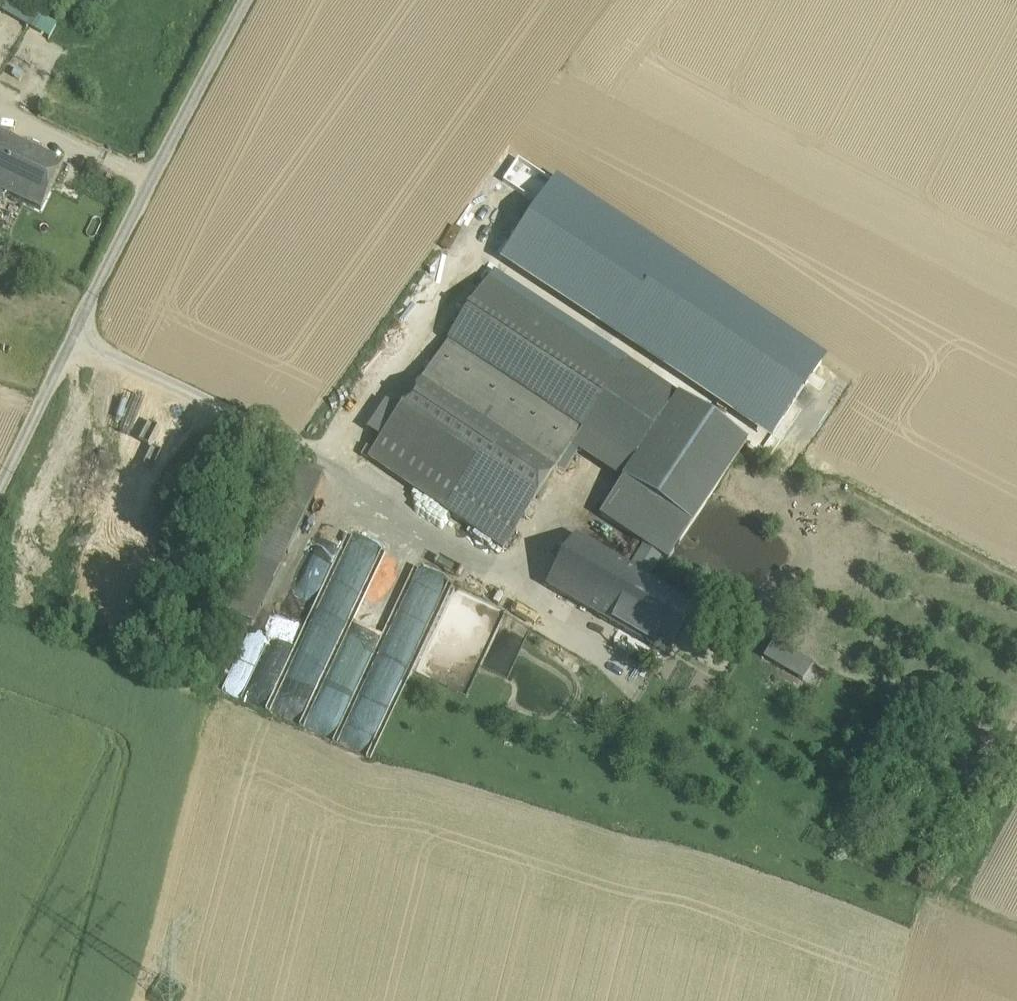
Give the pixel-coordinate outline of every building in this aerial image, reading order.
[(13,0),(9,0),(2,12),(29,27),(37,13),(13,0)] [(41,212),(63,165),(0,135),(0,193),(3,194),(41,212)] [(448,343),(581,433),(621,373),(620,372),(488,283),(448,343)] [(581,433),(448,343),(426,377),(559,466),(571,448),(581,433)] [(626,363),(620,372),(621,373),(581,433),(571,448),(622,482),(678,398),(626,363)] [(559,466),(426,377),(401,414),(393,426),(526,516),(559,466)] [(622,482),(600,516),(643,545),(661,557),(668,561),(746,444),(678,398),(622,482)] [(368,432),(382,442),(393,426),(401,414),(387,404),(368,432)] [(526,516),(393,426),(382,442),(369,460),(502,550),(526,516)] [(327,599),(352,611),(380,549),(355,538),(340,570),(356,578),(349,592),(333,585),(327,599)] [(629,569),(576,538),(548,585),(624,630),(652,583),(647,581),(629,569)] [(647,581),(661,557),(643,545),(629,569),(647,581)] [(693,607),(652,583),(624,630),(666,655),(693,607)] [(354,650),(363,639),(354,632),(345,643),(354,650)] [(812,667),(773,644),(763,660),(802,683),(812,667)] [(390,656),(386,662),(402,673),(413,658),(403,651),(395,660),(390,656)]
